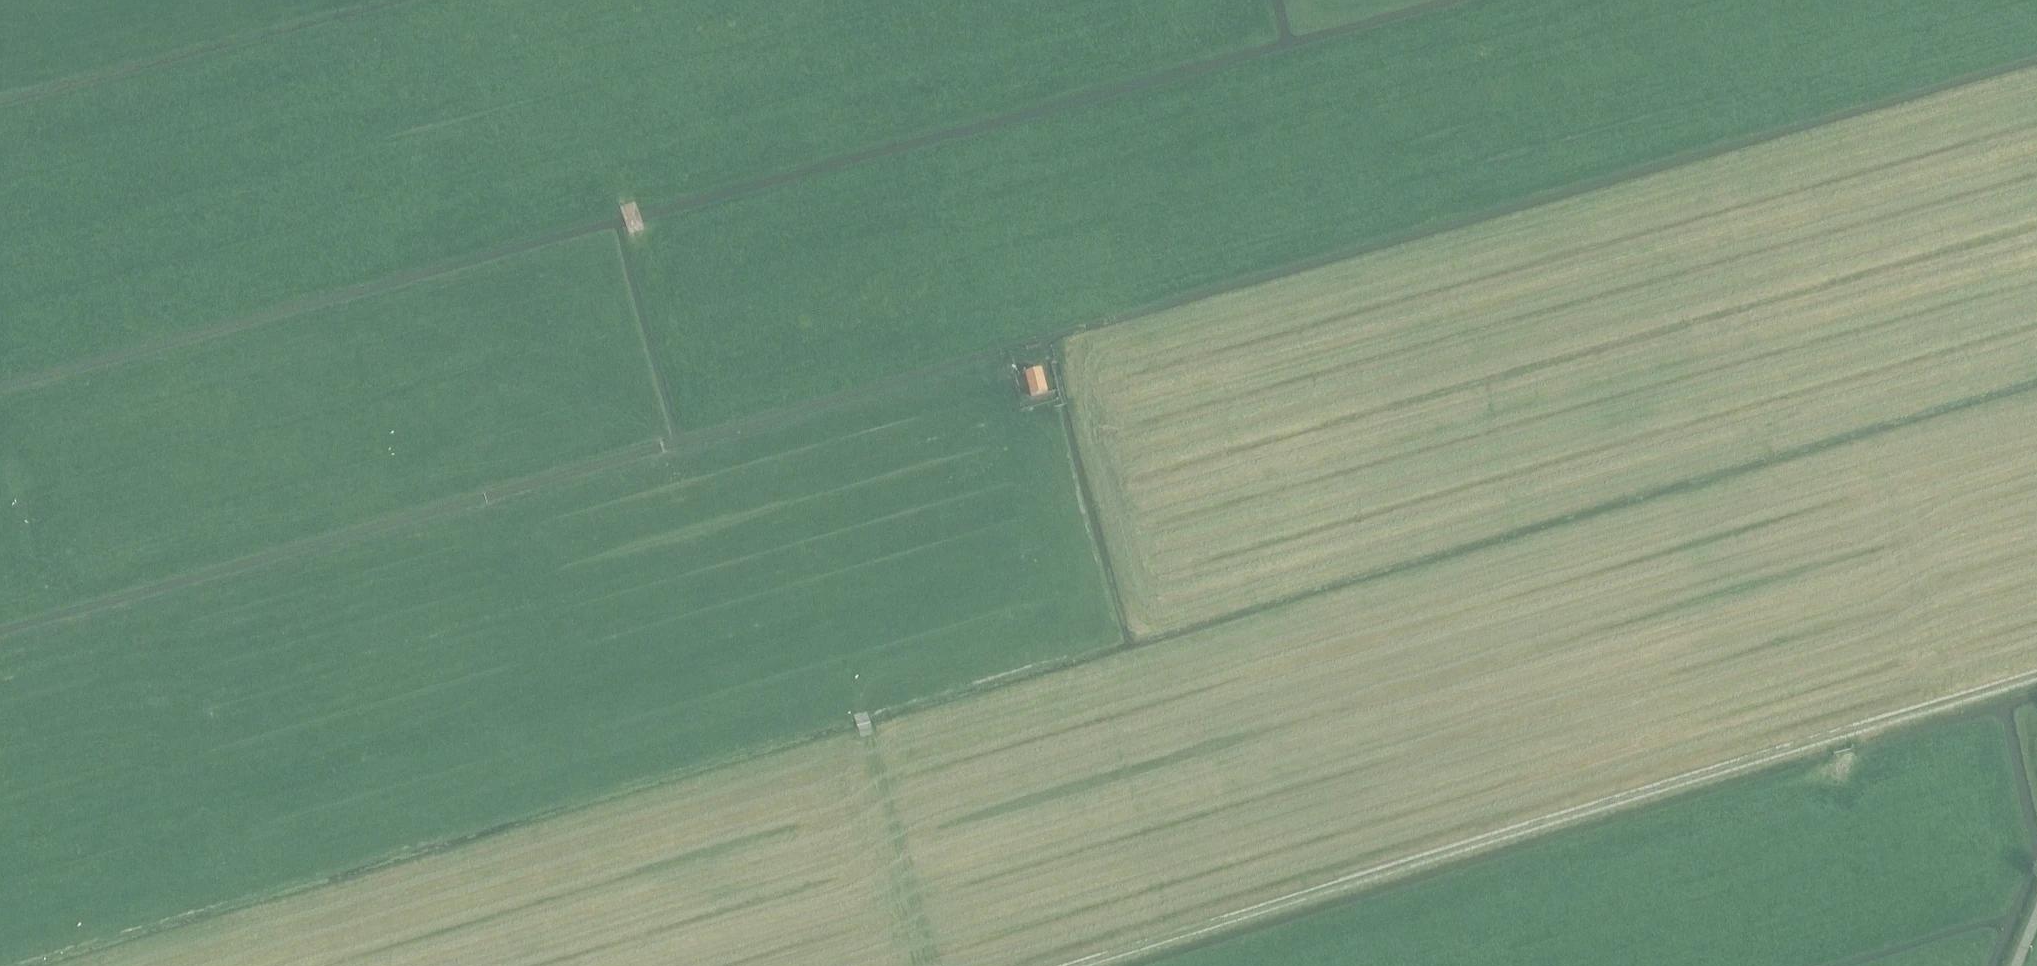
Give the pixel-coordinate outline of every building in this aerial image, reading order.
[(1043,370),(1025,375),(1032,398),(1049,393),(1043,370)]
